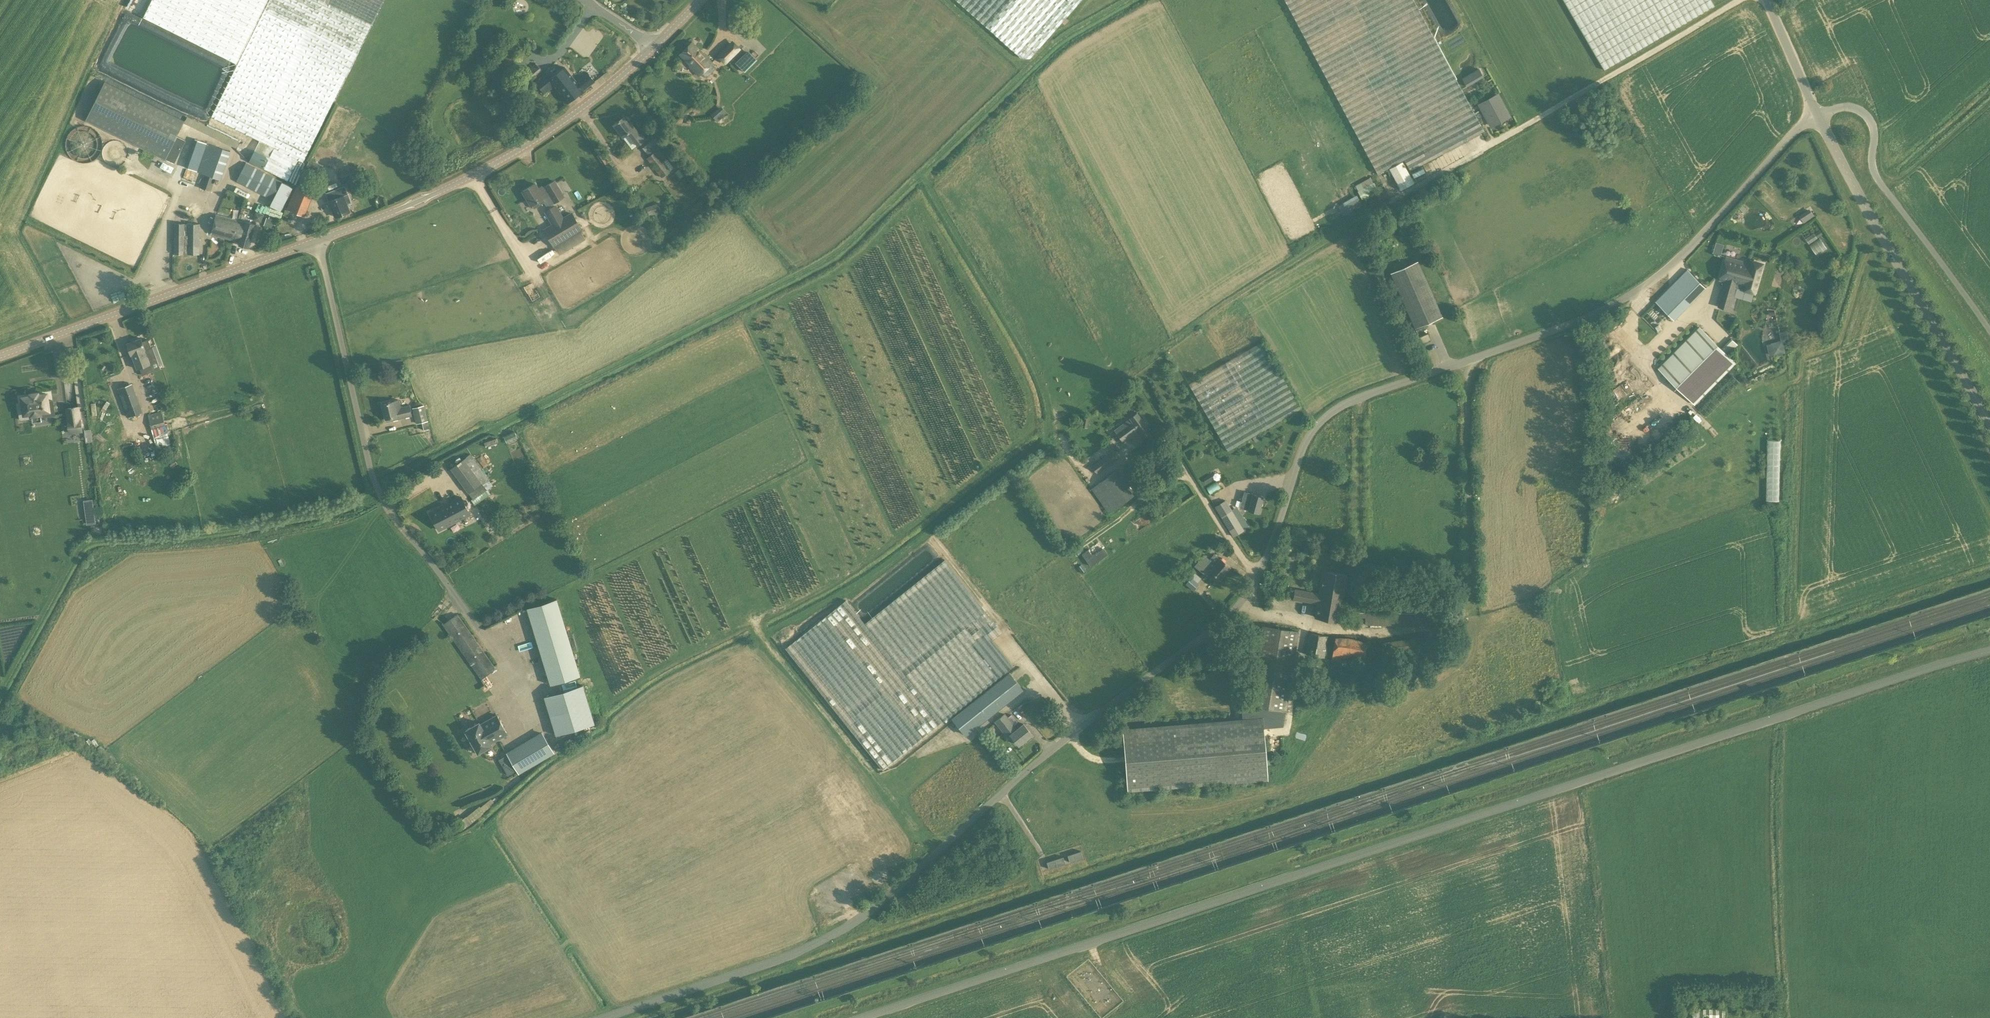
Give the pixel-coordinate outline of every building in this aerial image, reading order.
[(144,17),(236,63),(267,0),(152,0),(144,17)] [(249,161),(264,168),(274,148),(303,162),(339,91),(383,0),(269,0),(261,16),(211,117),(259,140),(249,161)] [(1021,58),(1030,58),(1081,0),(956,0),(1021,58)] [(1377,173),(1403,159),(1410,172),(1484,131),(1414,0),(1285,0),(1377,173)] [(1604,70),(1715,5),(1712,0),(1563,0),(1604,70)] [(732,40),(717,55),(726,64),(741,49),(732,40)] [(698,76),(711,62),(691,42),(679,54),(690,65),(689,66),(698,76)] [(564,63),(571,71),(574,69),(576,72),(571,76),(564,67),(550,78),(546,73),(535,82),(544,93),(553,86),(567,103),(595,82),(588,73),(597,65),(580,43),(564,56),(567,60),(564,63)] [(748,49),(735,62),(745,71),(757,58),(748,49)] [(599,50),(593,54),(604,68),(609,64),(599,50)] [(501,82),(511,65),(501,60),(491,77),(501,82)] [(518,76),(524,82),(529,78),(530,79),(541,70),(535,63),(526,71),(525,70),(518,76)] [(1479,68),(1462,78),(1466,86),(1483,77),(1479,68)] [(85,120),(165,159),(165,158),(176,135),(183,121),(104,82),(85,120)] [(1491,125),(1509,116),(1498,95),(1480,105),(1491,125)] [(727,114),(721,107),(712,116),(717,123),(727,114)] [(647,139),(642,133),(640,134),(629,121),(628,122),(623,116),(613,124),(623,137),(628,133),(638,145),(640,144),(649,156),(646,158),(661,177),(674,167),(656,144),(658,142),(652,135),(647,139)] [(186,140),(176,135),(165,158),(174,163),(186,140)] [(231,151),(194,138),(184,167),(200,172),(199,175),(204,177),(200,187),(211,191),(216,178),(221,179),(231,151)] [(292,187),(282,182),(282,181),(246,162),(236,181),(272,200),(269,205),(280,211),(292,187)] [(306,167),(305,166),(297,185),(305,188),(310,176),(304,173),(306,167)] [(1371,176),(1354,184),(1361,197),(1378,189),(1371,176)] [(538,188),(535,183),(522,191),(531,206),(532,205),(534,209),(545,201),(548,206),(564,196),(555,180),(545,186),(546,187),(544,189),(542,186),(538,188)] [(304,216),(313,193),(296,186),(286,209),(304,216)] [(340,187),(325,193),(332,209),(333,209),(336,217),(349,211),(347,204),(351,202),(348,193),(343,195),(340,187)] [(1367,207),(1371,205),(1372,208),(1387,200),(1381,190),(1362,199),(1367,207)] [(1342,214),(1362,204),(1357,194),(1337,204),(1342,214)] [(646,207),(650,214),(661,209),(657,202),(646,207)] [(572,211),(563,217),(557,205),(545,212),(552,223),(543,229),(553,247),(583,230),(572,211)] [(1811,210),(1800,217),(1805,223),(1815,216),(1811,210)] [(255,213),(253,219),(261,222),(263,215),(255,213)] [(232,239),(237,220),(216,215),(211,234),(232,239)] [(268,218),(266,218),(264,225),(274,228),(276,219),(269,217),(268,218)] [(248,247),(255,224),(245,221),(245,222),(237,220),(232,239),(240,242),(239,244),(248,247)] [(199,254),(200,223),(174,223),(174,254),(199,254)] [(1817,238),(1813,232),(1805,238),(1809,243),(1817,238)] [(1821,237),(1810,243),(1816,254),(1827,248),(1821,237)] [(1716,241),(1713,252),(1721,254),(1724,243),(1716,241)] [(1750,263),(1727,256),(1720,279),(1726,281),(1719,305),(1735,310),(1739,299),(1733,298),(1737,285),(1746,287),(1745,290),(1755,293),(1764,264),(1750,260),(1750,263)] [(1391,273),(1415,328),(1442,316),(1417,261),(1391,273)] [(1704,285),(1710,279),(1694,263),(1642,316),(1671,343),(1684,330),(1673,320),(1706,288),(1704,285)] [(1695,405),(1737,363),(1699,326),(1658,368),(1695,405)] [(1787,331),(1780,333),(1781,339),(1788,338),(1787,331)] [(1725,342),(1729,348),(1737,343),(1734,337),(1725,342)] [(137,369),(151,364),(145,350),(152,347),(149,339),(142,342),(141,338),(126,344),(131,355),(137,369)] [(1267,429),(1301,408),(1262,341),(1189,384),(1231,452),(1267,429)] [(1771,344),(1774,355),(1786,352),(1783,341),(1771,344)] [(139,403),(132,383),(118,388),(125,408),(139,403)] [(65,390),(57,391),(58,410),(66,409),(65,390)] [(31,413),(31,415),(41,414),(40,412),(49,410),(47,394),(38,395),(38,393),(30,394),(31,396),(29,396),(25,397),(22,397),(24,414),(31,413)] [(392,420),(411,415),(409,405),(400,407),(398,399),(381,404),(385,419),(391,417),(392,420)] [(412,408),(416,424),(422,422),(424,430),(430,428),(424,405),(412,408)] [(78,406),(66,408),(68,421),(69,432),(82,431),(80,419),(78,406)] [(152,429),(165,425),(161,411),(148,414),(152,429)] [(1141,433),(1148,428),(1136,412),(1129,417),(1130,418),(1114,430),(1124,443),(1140,432),(1141,433)] [(86,442),(93,440),(91,428),(84,429),(86,442)] [(507,443),(518,438),(515,432),(504,438),(507,443)] [(495,438),(484,442),(485,447),(497,443),(495,438)] [(1096,474),(1116,459),(1110,452),(1091,466),(1096,474)] [(470,454),(450,469),(468,493),(472,499),(473,499),(486,490),(481,483),(488,478),(470,454)] [(1108,514),(1134,495),(1116,470),(1091,489),(1108,514)] [(1244,491),(1239,507),(1258,513),(1263,497),(1252,494),(1252,493),(1244,491)] [(459,494),(428,510),(438,529),(468,513),(459,494)] [(92,500),(84,501),(87,524),(95,523),(92,500)] [(1232,537),(1244,530),(1231,509),(1220,516),(1232,537)] [(1284,549),(1291,551),(1293,544),(1286,542),(1285,545),(1284,549)] [(1216,548),(1222,553),(1226,549),(1219,543),(1216,548)] [(1103,548),(1092,556),(1088,549),(1082,554),(1091,566),(1107,554),(1103,548)] [(1219,579),(1230,566),(1220,558),(1214,553),(1209,559),(1204,554),(1194,566),(1206,576),(1210,572),(1219,579)] [(943,722),(1013,666),(987,633),(997,625),(944,559),(864,623),(846,600),(785,648),(901,794),(962,745),(943,722)] [(1339,620),(1347,574),(1322,570),(1319,592),(1294,588),(1293,599),(1317,603),(1315,616),(1339,620)] [(1194,590),(1199,584),(1191,577),(1185,583),(1194,590)] [(1428,626),(1428,596),(1357,595),(1357,617),(1365,617),(1365,625),(1428,626)] [(527,608),(551,685),(580,675),(557,599),(527,608)] [(481,678),(495,669),(457,614),(443,624),(481,678)] [(1263,709),(1285,711),(1299,631),(1276,627),(1263,709)] [(1328,636),(1309,633),(1305,654),(1324,657),(1328,636)] [(1367,641),(1335,636),(1331,659),(1363,664),(1367,641)] [(1010,673),(953,718),(966,734),(1022,689),(1010,673)] [(544,696),(556,735),(595,723),(583,684),(544,696)] [(1008,737),(1010,735),(1018,745),(1032,734),(1023,724),(1017,729),(1005,714),(995,721),(1008,737)] [(479,722),(465,730),(478,753),(492,745),(491,743),(508,734),(497,715),(480,724),(479,722)] [(516,770),(517,772),(553,751),(542,733),(507,754),(499,759),(508,775),(516,770)] [(1081,851),(1067,855),(1069,862),(1083,858),(1081,851)] [(1063,856),(1047,862),(1049,869),(1065,863),(1063,856)] [(1778,1009),(1692,1009),(1693,1017),(1778,1017),(1778,1009)]
